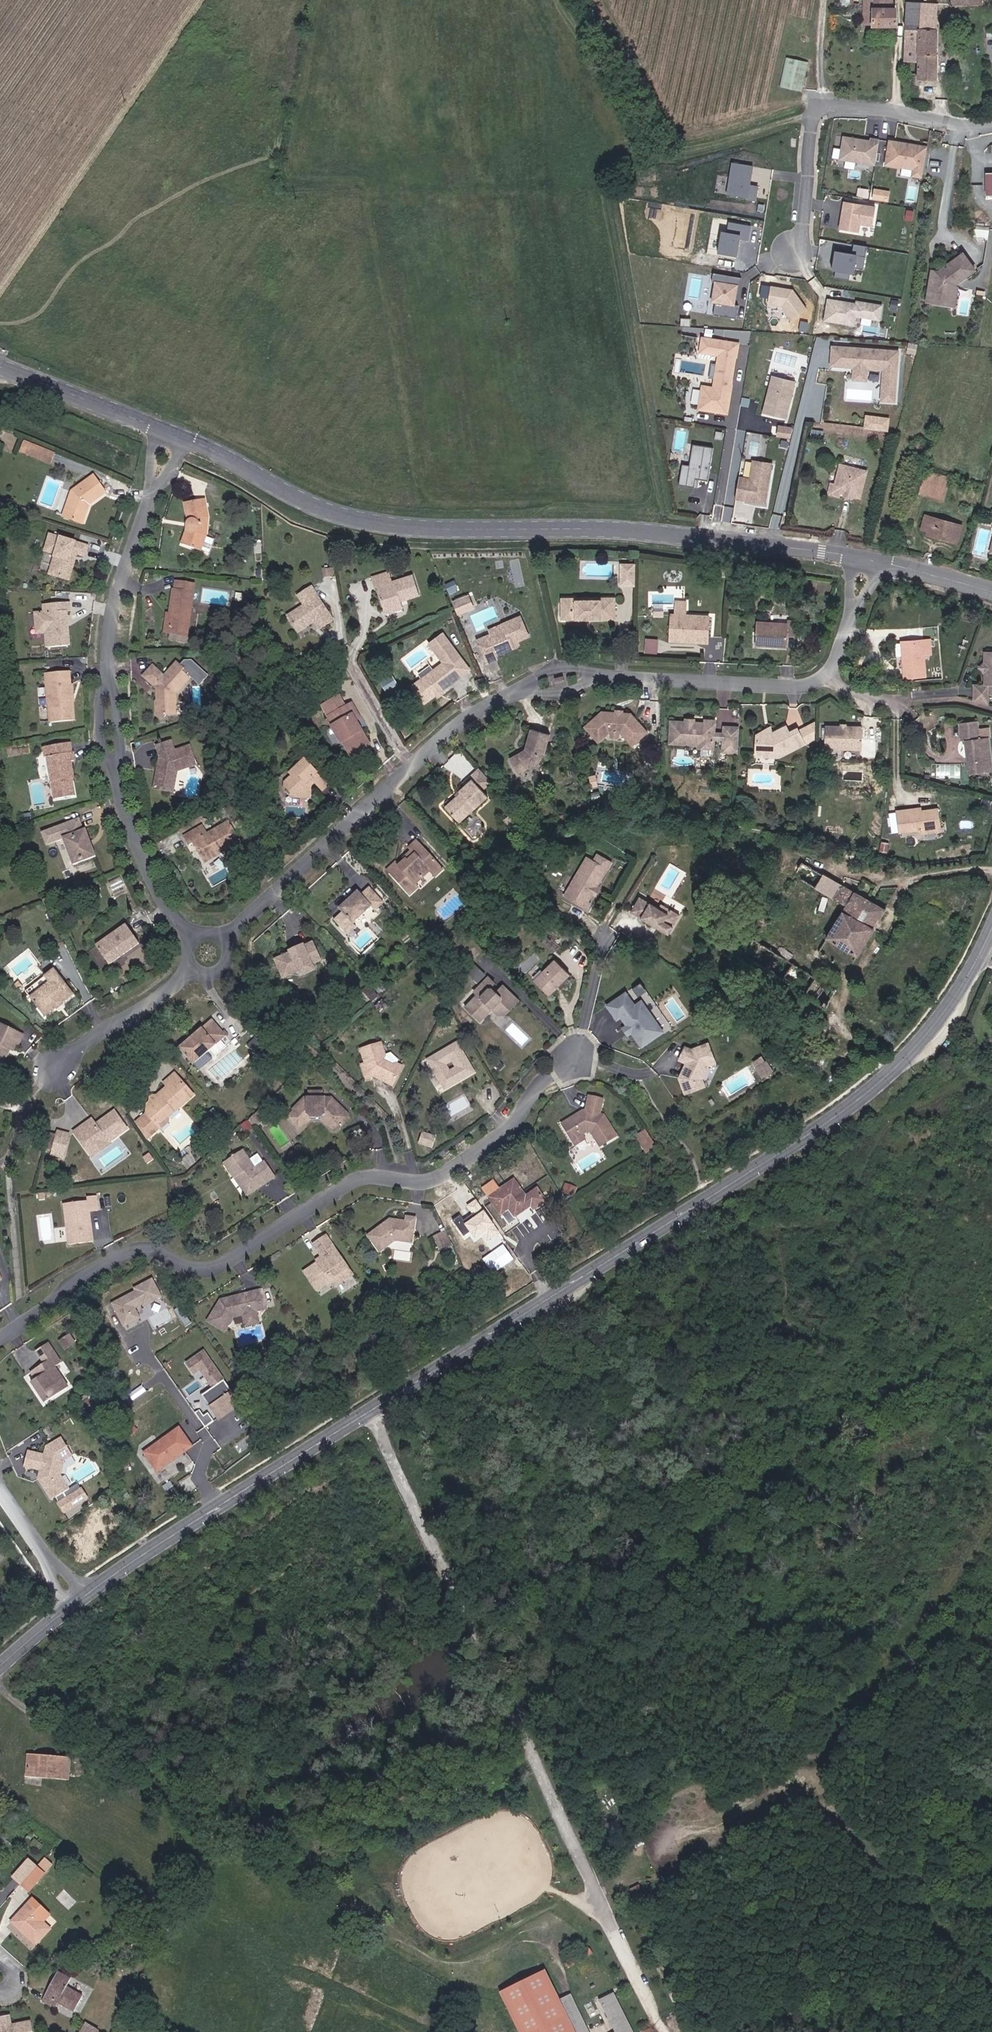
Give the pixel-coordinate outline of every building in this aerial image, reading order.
[(873,24),(873,0),(864,0),(864,23),(873,24)] [(894,7),(892,0),(873,0),(873,24),(895,24),(894,7)] [(919,29),(917,61),(916,77),(936,78),(936,1),(905,1),(904,7),(920,7),(919,29)] [(920,7),(904,7),(904,28),(919,29),(920,7)] [(904,28),(903,61),(917,61),(919,29),(904,28)] [(804,90),(808,60),(786,57),(782,87),(804,90)] [(872,163),(877,137),(868,136),(868,139),(841,134),(839,147),(837,157),(843,158),(853,160),(872,163)] [(919,175),(924,145),(887,138),(883,162),(911,167),(909,174),(919,175)] [(837,157),(839,147),(832,146),(830,156),(837,157)] [(852,167),(853,160),(843,158),(842,165),(852,167)] [(753,199),(756,184),(748,182),(751,164),(730,160),(725,192),(745,196),(745,198),(753,199)] [(864,197),(866,188),(855,186),(854,195),(864,197)] [(880,197),(881,189),(871,187),(869,196),(880,197)] [(870,224),(873,205),(842,200),(837,227),(856,230),(857,221),(870,224)] [(909,219),(911,209),(904,208),(902,217),(909,219)] [(735,254),(738,237),(746,238),(749,223),(727,220),(726,229),(720,228),(716,251),(735,254)] [(861,266),(864,244),(851,242),(850,252),(833,249),(830,268),(833,268),(848,271),(851,271),(852,265),(861,266)] [(971,269),(959,252),(940,266),(941,268),(935,272),(934,270),(928,269),(924,288),(931,289),(929,301),(943,303),(945,287),(971,269)] [(847,277),(848,271),(833,268),(832,275),(847,277)] [(726,281),(727,273),(712,270),(710,280),(714,281),(711,298),(714,299),(712,312),(734,316),(736,303),(731,302),(733,290),(734,283),(726,281)] [(727,273),(726,281),(734,283),(733,290),(737,291),(739,275),(727,273)] [(790,315),(803,306),(791,287),(769,284),(766,302),(782,304),(790,315)] [(929,301),(931,289),(924,288),(922,300),(929,301)] [(877,317),(879,303),(854,299),(854,303),(846,302),(847,300),(826,297),(823,317),(851,322),(853,313),(860,314),(870,316),(877,317)] [(896,299),(889,298),(887,307),(894,308),(896,299)] [(868,323),(870,316),(860,314),(858,322),(868,323)] [(737,342),(701,336),(699,350),(717,353),(712,386),(701,384),(697,407),(724,411),(729,383),(728,382),(733,356),(734,356),(737,342)] [(911,353),(914,343),(906,341),(903,351),(911,353)] [(890,400),(894,350),(881,349),(881,351),(852,349),(852,347),(829,345),(827,364),(850,366),(849,378),(862,379),(863,367),(880,368),(877,399),(890,400)] [(793,380),(770,374),(761,412),(784,418),(793,380)] [(865,428),(889,430),(891,416),(866,414),(865,428)] [(778,425),(778,437),(792,437),(792,425),(778,425)] [(48,455),(18,442),(15,450),(45,463),(48,455)] [(711,446),(690,442),(687,463),(679,462),(676,483),(691,486),(693,477),(705,479),(711,446)] [(773,462),(753,459),(750,477),(739,475),(735,499),(766,504),(773,462)] [(945,477),(922,471),(915,492),(939,499),(945,477)] [(829,500),(832,500),(837,501),(845,502),(852,503),(859,478),(832,474),(827,493),(826,494),(829,500)] [(88,476),(64,492),(56,516),(75,522),(81,505),(99,492),(88,476)] [(829,500),(826,494),(827,493),(822,492),(820,502),(831,504),(832,500),(829,500)] [(199,553),(199,551),(203,538),(208,525),(204,503),(183,507),(187,524),(183,527),(185,530),(179,547),(199,553)] [(955,542),(960,525),(922,513),(918,525),(927,527),(934,529),(932,536),(955,542)] [(927,527),(925,534),(932,536),(934,529),(927,527)] [(64,552),(69,554),(78,557),(81,547),(43,535),(37,550),(48,553),(43,567),(53,569),(50,577),(61,580),(67,563),(62,561),(64,552)] [(213,541),(203,538),(199,551),(209,554),(213,541)] [(510,560),(514,579),(523,577),(519,558),(510,560)] [(43,567),(41,574),(50,577),(53,569),(43,567)] [(618,591),(633,591),(633,568),(618,568),(618,591)] [(375,588),(381,608),(398,603),(397,599),(415,594),(410,577),(388,584),(385,574),(367,578),(370,590),(375,588)] [(166,593),(163,631),(167,631),(166,636),(166,642),(182,644),(187,587),(172,585),(172,594),(166,593)] [(302,608),(285,619),(295,636),(306,629),(309,621),(316,632),(330,623),(308,589),(295,597),(302,608)] [(467,597),(450,604),(453,612),(454,615),(458,614),(456,610),(470,604),(467,597)] [(571,605),(558,605),(558,623),(613,623),(614,606),(600,606),(600,601),(571,601),(571,605)] [(35,606),(36,614),(27,615),(29,635),(38,634),(39,649),(62,647),(58,613),(62,613),(61,603),(35,606)] [(382,613),(399,609),(398,603),(381,608),(382,613)] [(470,604),(456,610),(458,614),(472,608),(470,604)] [(696,642),(696,647),(704,647),(706,621),(667,619),(667,641),(696,642)] [(477,649),(481,659),(484,668),(494,664),(493,659),(511,653),(509,647),(526,641),(518,622),(502,628),(504,633),(490,638),(475,644),(477,649)] [(787,630),(754,628),(752,649),(786,652),(787,641),(793,641),(794,626),(788,626),(787,630)] [(504,633),(502,628),(488,633),(490,638),(504,633)] [(419,705),(452,682),(443,669),(456,661),(440,637),(427,645),(441,665),(407,688),(419,705)] [(646,637),(645,652),(657,653),(659,638),(646,637)] [(921,645),(922,647),(923,663),(930,663),(929,644),(921,645)] [(923,663),(922,647),(895,649),(896,663),(901,663),(903,685),(925,684),(923,663)] [(477,649),(468,653),(472,663),(481,659),(477,649)] [(465,673),(456,661),(443,669),(452,682),(465,673)] [(161,678),(151,669),(142,678),(157,692),(157,698),(153,703),(154,715),(157,718),(162,718),(165,715),(174,715),(175,694),(188,680),(185,677),(188,675),(192,679),(199,672),(190,663),(184,663),(179,668),(175,664),(161,678)] [(205,678),(199,672),(192,679),(198,684),(205,678)] [(61,673),(40,674),(45,725),(69,723),(66,686),(62,686),(61,673)] [(391,687),(386,678),(375,684),(380,693),(391,687)] [(471,683),(475,691),(482,687),(479,679),(471,683)] [(320,707),(326,718),(340,711),(334,700),(320,707)] [(340,711),(326,718),(331,727),(328,729),(336,745),(340,743),(346,757),(365,747),(352,723),(356,720),(348,706),(340,711)] [(598,715),(580,730),(594,746),(605,737),(617,738),(629,751),(646,736),(630,717),(621,717),(621,720),(614,720),(614,716),(598,715)] [(708,753),(711,750),(712,726),(703,725),(703,728),(668,726),(667,748),(695,750),(699,753),(708,753)] [(974,726),(956,727),(957,747),(961,747),(964,781),(989,778),(986,742),(975,743),(974,726)] [(813,740),(813,729),(803,734),(808,743),(813,740)] [(736,750),(737,732),(722,732),(721,738),(713,738),(713,743),(721,744),(721,749),(736,750)] [(519,771),(522,775),(537,766),(539,761),(541,761),(549,739),(529,733),(522,758),(516,758),(505,764),(512,775),(519,771)] [(861,733),(823,733),(823,755),(861,756),(861,733)] [(776,764),(802,750),(796,738),(795,736),(787,740),(783,734),(770,741),(766,741),(764,737),(755,743),(754,763),(776,764)] [(808,743),(803,734),(796,738),(802,750),(813,745),(813,740),(808,743)] [(67,754),(65,745),(51,747),(52,757),(67,754)] [(166,745),(154,749),(156,758),(152,791),(166,793),(169,774),(173,773),(191,766),(186,749),(169,755),(166,745)] [(67,754),(52,757),(51,747),(38,750),(47,804),(69,800),(66,782),(61,782),(61,779),(66,776),(65,765),(69,764),(67,754)] [(736,757),(736,750),(721,749),(721,756),(736,757)] [(286,780),(280,786),(279,790),(280,793),(282,796),(284,798),(287,799),(290,800),(293,800),(304,790),(301,786),(305,781),(318,795),(326,788),(299,760),(290,768),(292,769),(284,777),(286,780)] [(519,771),(512,775),(514,780),(522,775),(519,771)] [(474,794),(485,784),(476,774),(461,788),(463,789),(467,786),(474,794)] [(474,794),(467,786),(463,789),(455,796),(457,798),(440,814),(452,828),(482,803),(474,794)] [(304,790),(293,800),(308,803),(304,790)] [(981,809),(991,810),(991,799),(983,798),(981,809)] [(913,813),(894,816),(898,838),(917,835),(918,839),(937,837),(934,814),(913,817),(913,813)] [(74,821),(34,834),(39,847),(56,841),(64,869),(91,859),(82,833),(78,834),(74,821)] [(197,829),(179,839),(184,847),(188,845),(199,863),(216,853),(215,850),(218,847),(220,851),(234,844),(223,825),(202,837),(197,829)] [(397,870),(388,878),(398,889),(406,882),(413,890),(428,877),(432,881),(441,873),(416,846),(408,853),(410,855),(402,862),(406,867),(399,873),(397,870)] [(583,901),(587,893),(590,887),(601,868),(603,869),(607,862),(594,854),(590,860),(583,856),(560,897),(581,910),(585,903),(583,901)] [(393,866),(384,874),(388,878),(397,870),(393,866)] [(408,900),(416,893),(413,890),(406,882),(398,889),(408,900)] [(338,916),(329,924),(334,929),(343,922),(349,929),(369,912),(372,915),(380,908),(366,892),(358,900),(354,895),(335,912),(338,916)] [(820,952),(850,970),(887,912),(856,894),(820,952)] [(660,910),(641,898),(632,913),(654,927),(655,924),(659,926),(657,929),(669,936),(681,917),(663,905),(660,910)] [(343,939),(352,931),(349,929),(343,922),(334,929),(343,939)] [(121,928),(91,949),(105,969),(135,948),(121,928)] [(278,960),(285,977),(305,969),(304,965),(314,961),(309,947),(300,951),(299,949),(286,955),(287,956),(278,960)] [(278,979),(285,977),(278,960),(271,962),(278,979)] [(557,964),(535,985),(550,1000),(571,979),(557,964)] [(43,985),(23,1001),(38,1019),(51,1009),(49,1007),(56,1002),(58,1005),(68,998),(48,972),(39,979),(43,985)] [(43,985),(39,979),(19,994),(23,1001),(43,985)] [(517,1004),(501,989),(495,994),(493,997),(488,992),(491,990),(492,988),(486,982),(471,996),(474,1000),(462,1012),(478,1028),(489,1016),(495,1010),(503,1019),(517,1004)] [(452,999),(448,991),(441,995),(445,1003),(452,999)] [(623,1018),(629,1027),(633,1033),(643,1047),(665,1032),(644,1002),(636,1007),(627,995),(609,1007),(618,1021),(623,1018)] [(495,1022),(500,1022),(503,1019),(495,1010),(489,1016),(495,1022)] [(184,1045),(177,1052),(191,1068),(223,1040),(209,1024),(191,1039),(194,1042),(187,1048),(184,1045)] [(629,1036),(633,1033),(629,1027),(625,1030),(629,1036)] [(0,1031),(0,1051),(6,1054),(9,1047),(12,1048),(16,1039),(0,1031)] [(391,1087),(400,1067),(395,1064),(397,1061),(387,1056),(381,1057),(384,1052),(380,1044),(376,1040),(359,1046),(364,1060),(361,1061),(365,1076),(377,1075),(379,1076),(381,1078),(382,1080),(382,1082),(391,1087)] [(693,1051),(691,1054),(685,1066),(683,1070),(685,1076),(679,1078),(685,1094),(705,1086),(703,1079),(708,1067),(715,1064),(709,1045),(693,1051)] [(439,1090),(448,1094),(471,1080),(454,1050),(425,1066),(439,1090)] [(678,1063),(685,1066),(691,1054),(685,1051),(678,1063)] [(763,1078),(772,1072),(767,1063),(757,1069),(763,1078)] [(166,1121),(191,1100),(171,1077),(161,1085),(165,1089),(145,1105),(144,1118),(132,1128),(143,1143),(156,1132),(157,1133),(168,1124),(166,1121)] [(346,1116),(331,1101),(329,1104),(325,1104),(322,1098),(319,1097),(319,1091),(306,1089),(306,1096),(301,1095),(289,1107),(290,1109),(283,1115),(294,1125),(300,1119),(301,1120),(303,1121),(307,1117),(308,1114),(318,1115),(324,1114),(331,1120),(330,1123),(339,1131),(346,1124),(346,1116)] [(582,1123),(581,1120),(565,1129),(574,1146),(585,1140),(590,1137),(596,1137),(606,1151),(621,1142),(608,1120),(606,1121),(605,1119),(606,1103),(591,1102),(590,1116),(590,1120),(582,1123)] [(265,1122),(258,1113),(250,1119),(257,1128),(265,1122)] [(331,1120),(324,1114),(318,1115),(308,1114),(307,1117),(318,1119),(333,1133),(337,1133),(339,1131),(330,1123),(331,1120)] [(87,1124),(69,1137),(81,1154),(99,1142),(102,1146),(122,1133),(110,1115),(90,1128),(87,1124)] [(367,1138),(360,1129),(349,1136),(356,1146),(367,1138)] [(652,1138),(648,1131),(638,1137),(643,1144),(652,1138)] [(432,1150),(435,1140),(424,1136),(420,1146),(432,1150)] [(51,1140),(42,1138),(38,1153),(47,1155),(46,1159),(58,1163),(64,1140),(52,1137),(51,1140)] [(658,1148),(652,1138),(643,1144),(649,1154),(658,1148)] [(585,1140),(574,1146),(577,1151),(588,1146),(585,1140)] [(86,1162),(105,1150),(102,1146),(99,1142),(81,1154),(86,1162)] [(273,1177),(264,1162),(263,1163),(253,1168),(249,1161),(242,1150),(222,1162),(232,1177),(235,1175),(242,1186),(251,1188),(261,1181),(263,1184),(273,1177)] [(143,1154),(137,1158),(141,1164),(147,1160),(143,1154)] [(249,1161),(253,1168),(263,1163),(258,1155),(249,1161)] [(235,1175),(232,1177),(244,1195),(263,1184),(261,1181),(251,1188),(242,1186),(235,1175)] [(521,1182),(494,1199),(503,1214),(512,1209),(519,1219),(537,1208),(538,1211),(550,1204),(543,1192),(531,1199),(521,1182)] [(500,1233),(476,1199),(467,1205),(472,1214),(464,1220),(460,1215),(452,1220),(465,1239),(470,1236),(475,1244),(483,1238),(486,1243),(493,1238),(496,1236),(500,1233)] [(88,1205),(64,1207),(68,1247),(92,1245),(90,1215),(98,1215),(97,1200),(88,1201),(88,1205)] [(519,1219),(512,1209),(503,1214),(513,1229),(521,1223),(519,1219)] [(391,1223),(374,1234),(386,1251),(401,1241),(418,1244),(423,1219),(414,1218),(413,1222),(397,1219),(397,1223),(393,1225),(391,1223)] [(454,1243),(448,1229),(444,1231),(450,1245),(454,1243)] [(450,1245),(444,1231),(437,1234),(443,1248),(450,1245)] [(324,1260),(323,1258),(308,1268),(320,1286),(334,1276),(342,1272),(347,1278),(357,1272),(331,1232),(318,1241),(326,1253),(329,1257),(324,1260)] [(334,1276),(338,1283),(347,1278),(342,1272),(334,1276)] [(134,1290),(111,1303),(123,1327),(140,1318),(135,1309),(162,1294),(153,1276),(132,1287),(134,1290)] [(257,1288),(262,1308),(269,1306),(265,1287),(257,1288)] [(261,1319),(258,1308),(262,1308),(257,1288),(225,1296),(210,1318),(228,1328),(231,1321),(233,1320),(234,1319),(234,1318),(233,1317),(234,1314),(245,1312),(247,1323),(261,1319)] [(71,1340),(80,1334),(74,1326),(65,1332),(71,1340)] [(41,1344),(50,1356),(39,1364),(44,1370),(42,1372),(35,1377),(49,1397),(75,1378),(60,1359),(67,1354),(53,1335),(41,1344)] [(241,1405),(204,1348),(182,1363),(191,1376),(199,1370),(211,1388),(201,1395),(218,1420),(241,1405)] [(276,1354),(264,1357),(266,1369),(278,1366),(276,1354)] [(254,1383),(253,1373),(243,1375),(244,1384),(254,1383)] [(181,1449),(177,1445),(184,1440),(174,1426),(140,1451),(154,1469),(181,1449)] [(45,1452),(28,1447),(24,1462),(41,1466),(44,1472),(38,1474),(51,1497),(54,1495),(68,1488),(60,1472),(64,1457),(72,1452),(63,1435),(48,1443),(51,1449),(45,1452)] [(177,1445),(181,1449),(187,1444),(184,1440),(177,1445)] [(78,1483),(68,1488),(54,1495),(57,1500),(71,1493),(81,1489),(78,1483)] [(85,1498),(81,1489),(71,1493),(57,1500),(56,1501),(61,1511),(62,1510),(85,1498)] [(68,1762),(27,1755),(24,1775),(39,1778),(39,1775),(50,1777),(50,1779),(65,1782),(68,1762)] [(33,1842),(29,1847),(36,1853),(40,1849),(33,1842)] [(21,1886),(38,1870),(29,1861),(13,1878),(21,1886)] [(47,1861),(38,1870),(21,1886),(28,1892),(53,1867),(47,1861)] [(33,1902),(26,1910),(41,1925),(49,1918),(33,1902)] [(48,1932),(41,1925),(26,1910),(25,1909),(9,1924),(33,1947),(48,1932)] [(589,1960),(576,1967),(581,1978),(595,1971),(589,1960)] [(505,1993),(522,2031),(577,2031),(564,2004),(551,1973),(505,1993)] [(45,1999),(42,1997),(38,2004),(51,2012),(55,2006),(72,2017),(82,2000),(64,1990),(68,1983),(55,1975),(47,1989),(50,1992),(45,1999)] [(602,2004),(617,2031),(634,2031),(615,1997),(602,2004)] [(573,2000),(564,2004),(577,2031),(587,2031),(573,2000)] [(30,2027),(5,2030),(5,2021),(0,2021),(0,2031),(31,2031),(30,2027)]
